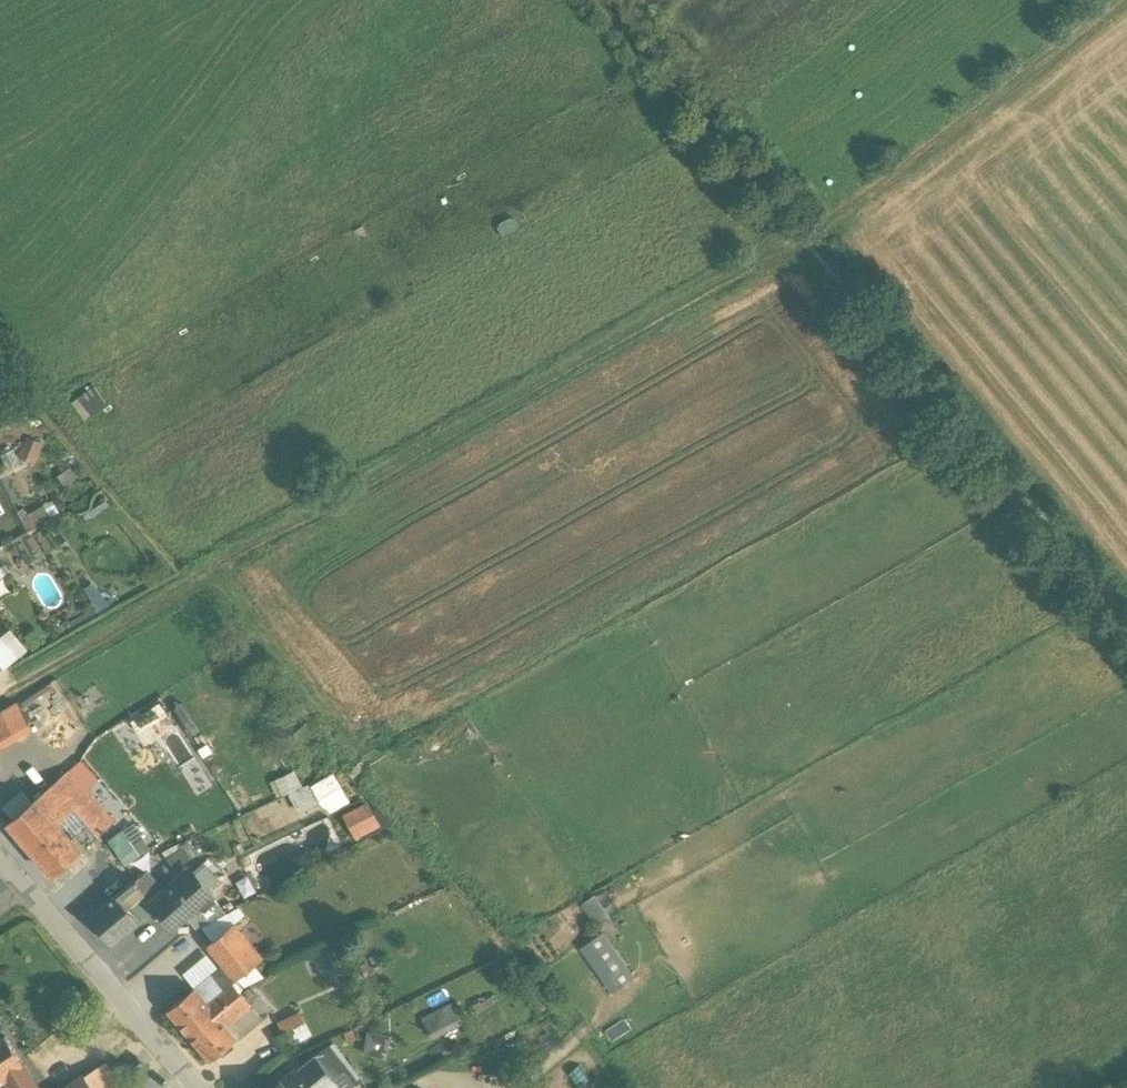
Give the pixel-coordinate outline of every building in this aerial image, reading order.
[(73,398),(83,418),(105,408),(95,387),(73,398)] [(49,465),(36,459),(29,475),(43,480),(49,465)] [(0,716),(0,746),(32,728),(18,705),(0,716)] [(348,803),(333,772),(302,787),(294,770),(276,778),(293,813),(322,799),(328,812),(348,803)] [(92,799),(69,772),(56,783),(76,805),(73,808),(76,811),(92,799)] [(76,805),(56,783),(36,800),(56,822),(73,808),(76,805)] [(92,799),(76,811),(99,837),(114,824),(92,799)] [(36,800),(7,824),(31,852),(60,827),(56,822),(36,800)] [(368,808),(347,818),(354,834),(375,824),(368,808)] [(107,841),(126,866),(150,848),(131,822),(107,841)] [(60,827),(31,852),(52,877),(82,852),(60,827)] [(164,892),(152,903),(156,908),(172,927),(185,917),(194,908),(197,911),(211,898),(213,897),(190,870),(164,892)] [(164,892),(147,872),(134,882),(145,895),(152,903),(164,892)] [(134,882),(118,897),(128,909),(145,895),(134,882)] [(618,915),(605,893),(584,905),(597,927),(618,915)] [(145,895),(128,909),(139,923),(156,908),(152,903),(145,895)] [(117,897),(89,920),(111,946),(139,923),(128,909),(118,897),(117,897)] [(211,898),(197,911),(194,908),(185,917),(196,929),(225,914),(211,898)] [(232,926),(208,945),(224,964),(211,975),(224,990),(232,983),(233,984),(261,960),(232,926)] [(634,978),(603,934),(580,950),(611,994),(634,978)] [(211,975),(186,997),(181,991),(169,1001),(174,1006),(167,1012),(189,1037),(241,993),(233,984),(232,983),(224,990),(211,975)] [(241,993),(189,1037),(210,1062),(261,1020),(249,1005),(250,1004),(249,1004),(241,993)] [(271,1012),(258,996),(249,1004),(250,1004),(249,1005),(261,1020),(271,1012)] [(464,1025),(455,1006),(426,1020),(435,1039),(464,1025)] [(298,1013),(278,1023),(283,1034),(304,1024),(298,1013)] [(362,1058),(388,1057),(387,1032),(362,1033),(362,1058)] [(5,1038),(0,1041),(0,1080),(3,1078),(23,1065),(5,1038)] [(136,1060),(129,1065),(127,1066),(135,1075),(136,1074),(135,1073),(142,1067),(143,1068),(144,1067),(137,1058),(136,1059),(136,1060)] [(314,1060),(281,1087),(282,1087),(334,1087),(336,1087),(314,1060)] [(84,1078),(91,1087),(121,1087),(105,1064),(84,1078)] [(3,1078),(9,1087),(22,1087),(33,1081),(23,1065),(3,1078)] [(84,1078),(68,1087),(91,1087),(84,1078)]
